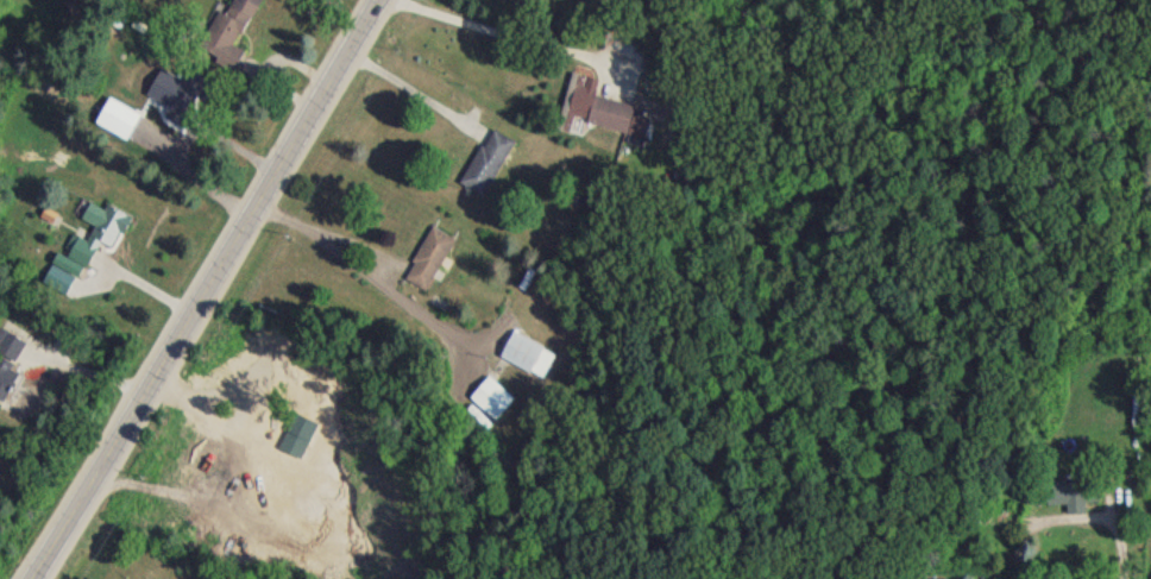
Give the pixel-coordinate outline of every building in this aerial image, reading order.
[(233,55),(257,0),(227,0),(200,62),(235,77),(243,59),(233,55)] [(208,89),(186,77),(160,122),(182,136),(208,89)] [(631,112),(590,102),(582,132),(624,142),(631,112)] [(480,202),(512,148),(488,134),(457,189),(480,202)] [(98,247),(110,254),(127,225),(91,204),(58,261),(83,275),(98,247)] [(400,284),(422,297),(452,246),(430,233),(400,284)] [(34,296),(58,312),(74,286),(50,271),(34,296)] [(7,374),(23,349),(0,335),(0,406),(1,406),(17,380),(7,374)] [(541,385),(553,360),(508,337),(496,362),(541,385)] [(466,403),(493,427),(512,405),(486,382),(466,403)] [(1043,511),(1098,511),(1098,486),(1043,486),(1043,511)]
